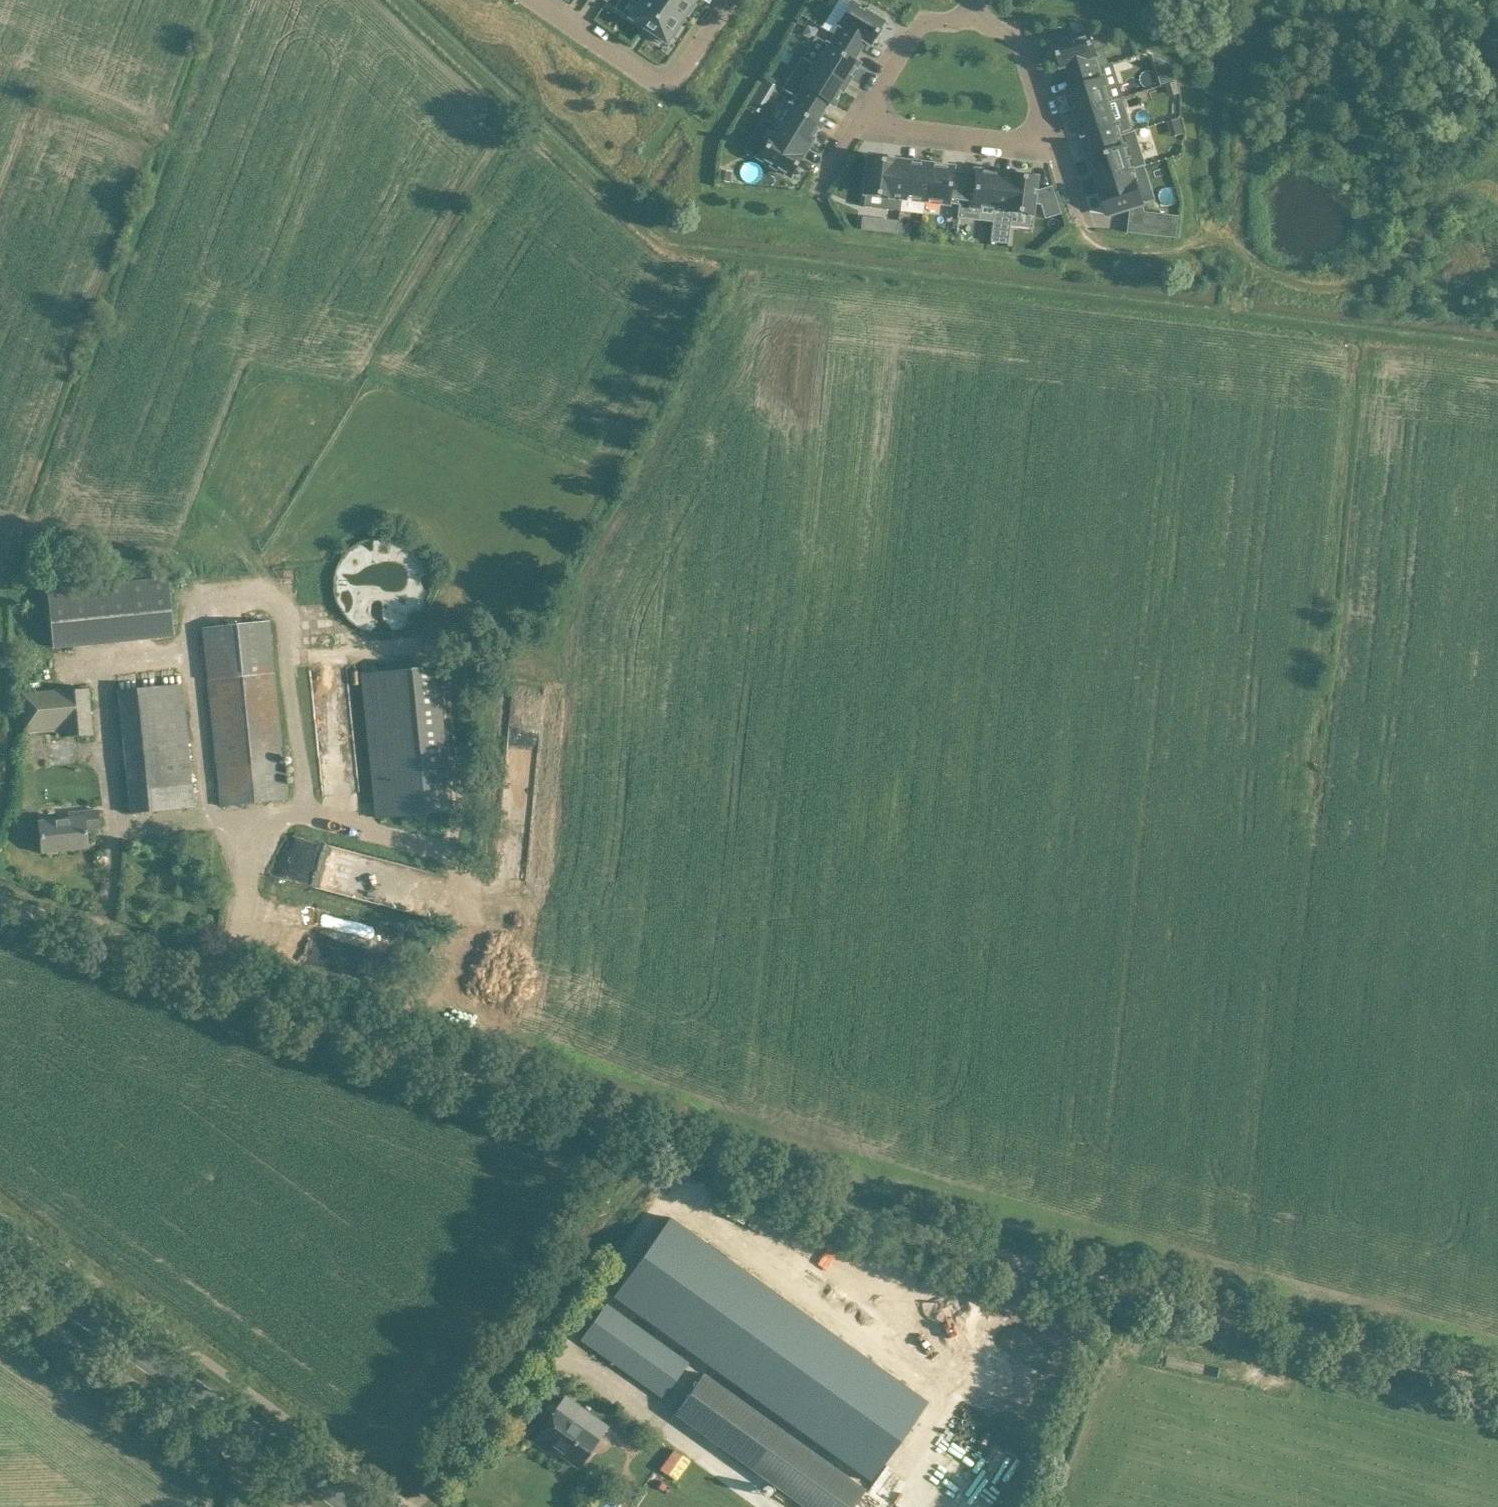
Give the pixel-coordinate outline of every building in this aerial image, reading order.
[(653,34),(651,37),(660,44),(662,40),(666,43),(669,37),(673,39),(680,28),(677,26),(681,20),(651,0),(630,0),(638,5),(629,18),(653,34)] [(681,20),(685,14),(688,17),(696,5),(693,3),(694,0),(651,0),(681,20)] [(851,3),(833,34),(846,43),(847,42),(859,49),(864,40),(870,43),(873,38),(875,39),(882,29),(879,27),(882,22),(879,20),(881,18),(870,11),(869,14),(851,3)] [(1068,64),(1072,77),(1085,73),(1085,72),(1100,67),(1089,32),(1055,43),(1062,66),(1068,64)] [(833,34),(814,65),(845,84),(857,64),(852,60),(859,49),(847,42),(846,43),(833,34)] [(789,35),(782,46),(790,50),(796,39),(789,35)] [(1170,64),(1154,57),(1159,71),(1171,67),(1170,64)] [(814,65),(795,96),(821,111),(827,101),(832,104),(845,84),(814,65)] [(1069,89),(1076,112),(1111,101),(1100,67),(1085,72),(1085,73),(1072,77),(1075,88),(1069,89)] [(1163,84),(1165,84),(1175,81),(1172,72),(1171,70),(1160,74),(1163,84)] [(765,79),(759,89),(767,94),(773,84),(765,79)] [(1175,81),(1165,84),(1167,89),(1172,92),(1179,90),(1175,81)] [(795,96),(777,126),(802,142),(807,145),(820,125),(815,121),(821,111),(795,96)] [(1089,133),(1093,144),(1121,135),(1111,101),(1076,112),(1084,134),(1089,133)] [(802,142),(777,126),(758,157),(789,176),(807,145),(802,142)] [(1091,158),(1098,181),(1104,179),(1104,178),(1132,169),(1121,135),(1093,144),(1097,156),(1091,158)] [(900,211),(902,198),(901,198),(904,172),(903,172),(905,162),(869,158),(869,161),(866,161),(865,173),(867,173),(863,207),(900,211)] [(902,198),(922,200),(927,165),(905,162),(903,172),(904,172),(901,198),(902,198)] [(957,218),(963,175),(951,173),(951,168),(927,165),(922,200),(958,205),(957,218)] [(717,180),(728,182),(730,171),(719,169),(717,180)] [(1145,211),(1132,169),(1104,178),(1104,179),(1098,181),(1109,215),(1134,207),(1135,212),(1135,213),(1134,212),(1132,232),(1174,237),(1177,214),(1145,211)] [(980,207),(994,209),(998,179),(999,179),(1000,173),(975,170),(975,176),(963,175),(957,218),(979,221),(980,207)] [(994,209),(990,242),(1007,244),(1009,229),(1004,229),(1006,211),(1031,214),(1032,204),(1034,189),(1035,178),(1029,177),(1029,174),(1017,173),(1017,176),(1000,173),(999,179),(998,179),(994,209)] [(1034,189),(1032,204),(1040,205),(1044,219),(1060,214),(1051,185),(1038,190),(1034,189)] [(888,220),(887,233),(897,235),(897,234),(898,226),(899,221),(888,220)] [(897,234),(897,235),(906,235),(907,226),(898,226),(897,234)] [(48,590),(53,647),(174,635),(169,578),(48,590)] [(286,799),(273,675),(268,621),(203,628),(221,806),(286,799)] [(363,674),(378,818),(449,811),(435,666),(363,674)] [(118,691),(128,790),(130,813),(193,805),(191,784),(181,684),(118,691)] [(64,730),(64,737),(92,735),(88,689),(60,691),(60,692),(22,693),(23,731),(64,730)] [(42,853),(45,852),(47,855),(57,854),(59,851),(88,848),(86,830),(100,829),(98,810),(76,812),(77,818),(39,822),(42,853)] [(386,896),(392,856),(293,840),(287,880),(386,896)] [(669,1217),(612,1297),(871,1481),(928,1402),(669,1217)] [(797,1240),(801,1232),(782,1222),(778,1229),(797,1240)] [(809,1233),(795,1252),(829,1277),(843,1257),(809,1233)] [(593,1326),(581,1342),(591,1349),(592,1347),(643,1384),(662,1399),(688,1363),(670,1350),(616,1311),(607,1305),(593,1326)] [(686,1398),(674,1414),(804,1506),(853,1506),(865,1490),(704,1374),(686,1398)] [(533,1441),(556,1458),(560,1454),(578,1467),(598,1440),(556,1409),(533,1441)] [(624,1496),(636,1494),(634,1482),(622,1484),(624,1496)]
